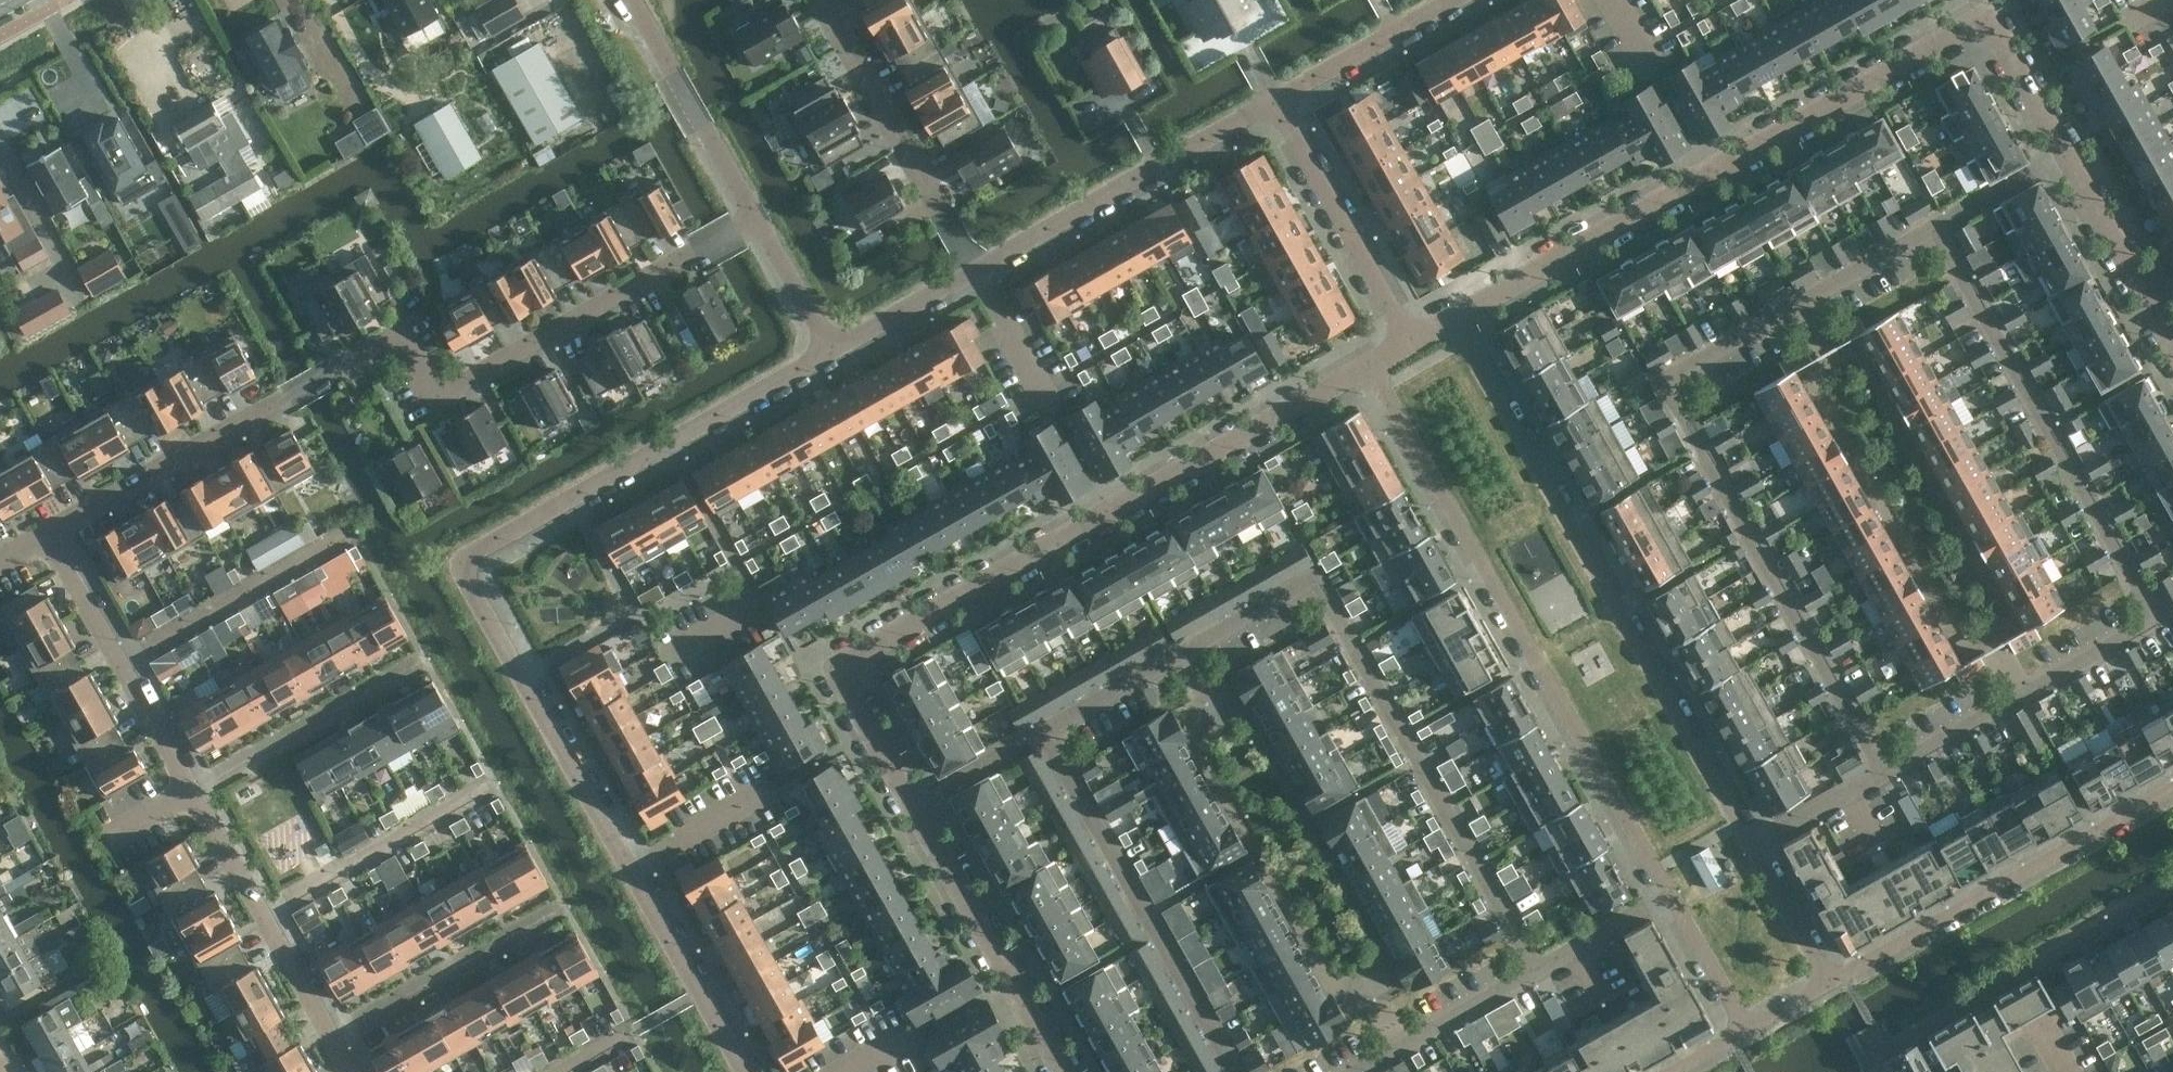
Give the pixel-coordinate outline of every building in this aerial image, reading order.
[(406,35),(439,16),(429,0),(386,0),(406,35)] [(477,10),(491,35),(525,16),(515,0),(492,0),(476,9),(477,10)] [(876,36),(919,11),(913,0),(861,0),(866,9),(863,10),(865,14),(863,15),(876,36)] [(1187,4),(1206,37),(1217,30),(1220,35),(1246,20),(1244,15),(1255,9),(1250,0),(1195,0),(1187,4)] [(1521,5),(1543,44),(1563,33),(1545,0),(1530,0),(1521,5)] [(1563,33),(1564,32),(1563,31),(1583,19),(1573,0),(1545,0),(1563,33)] [(1686,4),(1692,15),(1700,11),(1693,0),(1686,4)] [(1736,15),(1744,11),(1738,0),(1737,0),(1730,4),(1736,15)] [(1744,11),(1751,7),(1747,0),(1738,0),(1744,11)] [(1819,2),(1839,37),(1859,26),(1863,33),(1864,33),(1845,0),(1822,0),(1819,2)] [(1864,33),(1884,21),(1872,0),(1845,0),(1864,33)] [(1884,21),(1905,10),(1899,0),(1872,0),(1884,21)] [(1905,10),(1922,0),(1899,0),(1905,10)] [(2041,1),(2052,21),(2045,25),(2045,26),(2089,1),(2089,0),(2044,0),(2041,1)] [(2098,9),(2111,1),(2110,0),(2093,0),(2098,9)] [(2090,2),(2089,1),(2045,26),(2057,47),(2094,27),(2082,6),(2090,2)] [(1819,2),(1799,13),(1819,48),(1839,37),(1819,2)] [(790,14),(784,3),(734,31),(755,66),(804,39),(798,27),(800,26),(793,13),(790,14)] [(1543,44),(1521,5),(1500,17),(1521,53),(1541,42),(1542,45),(1543,44)] [(1680,22),(1673,9),(1663,14),(1671,27),(1680,22)] [(888,57),(889,56),(891,60),(894,58),(902,71),(941,49),(919,11),(876,36),(888,57)] [(1799,13),(1778,24),(1798,60),(1819,48),(1799,13)] [(1500,17),(1480,28),(1500,64),(1521,53),(1500,17)] [(1703,34),(1710,30),(1704,18),(1696,23),(1703,34)] [(277,20),(246,37),(274,87),(304,70),(297,56),(303,53),(290,30),(284,34),(277,20)] [(1778,24),(1758,36),(1778,71),(1798,60),(1778,24)] [(1144,78),(1116,27),(1089,42),(1096,56),(1085,62),(1104,95),(1115,88),(1118,93),(1144,78)] [(1500,64),(1480,28),(1459,40),(1480,76),(1500,64)] [(1682,46),(1690,41),(1684,30),(1676,34),(1682,46)] [(1778,71),(1758,36),(1737,47),(1757,83),(1778,71)] [(1439,51),(1443,59),(1459,87),(1480,76),(1459,40),(1439,51)] [(493,68),(537,144),(582,118),(539,42),(493,68)] [(2148,49),(2152,57),(2164,50),(2159,43),(2148,49)] [(805,44),(794,50),(802,64),(813,58),(805,44)] [(2141,54),(2136,45),(2122,52),(2128,62),(2141,54)] [(244,46),(235,51),(241,62),(250,57),(244,46)] [(2105,46),(2069,67),(2081,88),(2117,68),(2105,46)] [(1757,83),(1737,47),(1717,58),(1741,102),(1742,101),(1738,94),(1757,83)] [(906,86),(908,89),(906,90),(919,111),(962,87),(941,49),(902,71),(909,84),(906,86)] [(1591,55),(1599,68),(1608,63),(1601,49),(1591,55)] [(1439,51),(1418,63),(1438,99),(1459,87),(1443,59),(1439,51)] [(1741,102),(1717,58),(1716,59),(1718,63),(1700,74),(1693,62),(1692,63),(1727,125),(1728,124),(1722,113),(1741,102)] [(814,62),(806,66),(812,76),(819,72),(814,62)] [(1692,63),(1664,79),(1699,141),(1727,125),(1692,63)] [(1961,68),(1950,74),(1953,80),(1937,89),(1949,111),(1940,116),(1941,117),(1989,90),(1988,89),(1985,91),(1972,68),(1964,73),(1961,68)] [(2117,68),(2081,88),(2092,109),(2136,84),(2136,83),(2128,87),(2117,68)] [(1412,107),(1427,98),(1412,70),(1396,79),(1412,107)] [(1567,86),(1574,82),(1567,71),(1560,75),(1567,86)] [(1602,76),(1609,87),(1616,83),(1610,72),(1602,76)] [(1567,86),(1560,75),(1553,79),(1559,90),(1567,86)] [(799,138),(850,108),(842,94),(840,95),(835,87),(833,88),(826,76),(788,97),(795,110),(785,115),(799,138)] [(414,123),(447,178),(519,136),(486,81),(414,123)] [(1654,84),(1626,100),(1661,162),(1690,146),(1654,84)] [(2093,109),(2100,105),(2111,125),(2148,104),(2136,84),(2092,109),(2093,109)] [(937,133),(945,147),(984,125),(962,87),(919,111),(931,133),(932,132),(934,135),(937,133)] [(1989,90),(1941,117),(1954,140),(1999,114),(1992,103),(1995,101),(1989,90)] [(1575,106),(1583,102),(1576,91),(1569,95),(1575,106)] [(1326,119),(1342,147),(1387,121),(1372,93),(1356,102),(1355,101),(1342,108),(1342,110),(1326,119)] [(1526,94),(1519,98),(1526,109),(1533,105),(1526,94)] [(1575,106),(1569,95),(1562,99),(1568,110),(1575,106)] [(1325,116),(1343,107),(1339,97),(1320,106),(1325,116)] [(996,98),(993,108),(1006,112),(1009,101),(996,98)] [(1526,109),(1519,98),(1512,102),(1518,113),(1526,109)] [(192,112),(229,175),(246,164),(239,152),(251,145),(232,113),(223,119),(212,100),(192,112)] [(1611,118),(1610,119),(1634,162),(1654,151),(1660,163),(1661,162),(1626,100),(1625,101),(1632,112),(1613,123),(1611,118)] [(2148,104),(2111,125),(2123,145),(2159,125),(2148,104)] [(391,130),(377,107),(353,121),(358,129),(367,144),(391,130)] [(858,122),(850,108),(799,138),(808,133),(827,167),(865,145),(858,133),(861,132),(856,123),(858,122)] [(219,160),(227,175),(229,175),(192,112),(172,123),(188,149),(197,144),(209,165),(219,160)] [(1535,129),(1542,125),(1535,114),(1528,118),(1535,129)] [(1966,162),(1966,163),(2014,135),(2008,125),(2005,126),(1999,114),(1954,140),(1954,141),(1963,136),(1975,157),(1966,162)] [(1488,116),(1478,121),(1486,135),(1496,130),(1488,116)] [(86,132),(84,133),(85,135),(96,154),(96,155),(98,159),(98,158),(102,165),(104,170),(104,169),(115,188),(115,189),(116,191),(116,190),(124,203),(167,179),(157,161),(146,166),(137,151),(138,150),(135,146),(135,147),(131,140),(129,135),(129,136),(120,120),(119,118),(117,119),(105,126),(104,124),(105,124),(103,122),(101,123),(102,124),(86,133),(86,132)] [(1443,126),(1438,118),(1427,125),(1431,132),(1443,126)] [(1535,129),(1528,118),(1521,122),(1527,133),(1535,129)] [(1634,162),(1610,119),(1589,130),(1610,166),(1629,155),(1633,163),(1634,162)] [(1881,120),(1859,132),(1857,129),(1856,130),(1878,169),(1901,155),(1881,120)] [(1342,147),(1358,174),(1403,148),(1387,121),(1342,147)] [(1478,121),(1469,126),(1477,141),(1486,135),(1478,121)] [(1895,131),(1901,140),(1914,132),(1909,123),(1895,131)] [(2159,125),(2123,145),(2134,166),(2171,145),(2159,125)] [(960,165),(958,166),(965,179),(967,178),(974,189),(1024,161),(1003,126),(954,154),(960,165)] [(1496,130),(1486,135),(1494,149),(1504,144),(1496,130)] [(1589,130),(1569,142),(1589,178),(1610,166),(1589,130)] [(1878,169),(1856,130),(1845,136),(1847,139),(1835,146),(1860,190),(1861,190),(1856,181),(1878,169)] [(1906,149),(1919,142),(1914,132),(1901,140),(1906,149)] [(1494,149),(1486,135),(1477,141),(1485,155),(1494,149)] [(1966,163),(1980,186),(2025,161),(2012,138),(2015,136),(2014,135),(1966,163)] [(1569,142),(1548,153),(1569,189),(1589,178),(1569,142)] [(2134,166),(2146,186),(2172,171),(2172,149),(2171,145),(2134,166)] [(86,198),(98,191),(89,174),(78,180),(60,148),(62,148),(61,146),(27,165),(28,167),(29,166),(51,206),(49,207),(50,208),(82,191),(86,198)] [(1442,152),(1447,159),(1458,153),(1454,146),(1442,152)] [(1821,150),(1810,156),(1838,203),(1860,190),(1835,146),(1823,152),(1821,150)] [(1373,201),(1418,175),(1403,148),(1358,174),(1373,201)] [(1462,160),(1458,153),(1447,159),(1451,167),(1462,160)] [(1548,201),(1569,189),(1548,153),(1528,165),(1548,201)] [(1279,182),(1263,154),(1248,163),(1247,162),(1233,169),(1234,171),(1218,180),(1234,208),(1279,182)] [(1811,159),(1789,171),(1818,221),(1819,221),(1816,216),(1838,203),(1810,156),(1811,159)] [(195,194),(208,217),(260,187),(246,164),(229,175),(227,175),(195,194)] [(1529,212),(1548,201),(1528,165),(1507,176),(1532,220),(1533,220),(1529,212)] [(827,167),(810,177),(819,192),(836,183),(827,167)] [(288,168),(273,176),(281,188),(296,180),(288,168)] [(1921,176),(1926,185),(1940,178),(1934,168),(1921,176)] [(1792,177),(1781,183),(1778,178),(1767,184),(1795,234),(1818,221),(1789,171),(1789,172),(1792,177)] [(2146,186),(2157,206),(2172,197),(2172,171),(2146,186)] [(886,172),(845,195),(866,230),(906,207),(886,172)] [(852,174),(837,182),(843,191),(857,183),(852,174)] [(1418,175),(1373,201),(1388,228),(1434,203),(1418,175)] [(1532,220),(1507,176),(1507,177),(1511,184),(1491,196),(1511,232),(1532,220)] [(1926,185),(1932,195),(1945,187),(1940,178),(1926,185)] [(643,241),(656,233),(659,238),(684,224),(660,180),(621,202),(643,241)] [(1473,180),(1462,186),(1466,194),(1477,188),(1473,180)] [(1295,209),(1279,182),(1234,208),(1249,235),(1295,209)] [(1993,209),(2006,232),(2054,205),(2053,204),(2050,206),(2038,183),(1993,209)] [(1743,197),(1772,247),(1795,234),(1767,184),(1766,185),(1769,190),(1758,196),(1755,191),(1743,197)] [(8,238),(26,269),(49,257),(20,206),(13,210),(0,188),(0,243),(8,238)] [(564,188),(552,195),(560,209),(572,202),(564,188)] [(1209,222),(1193,194),(1178,202),(1194,230),(1209,222)] [(1924,196),(1915,202),(1901,210),(1909,223),(1932,209),(1924,196)] [(2157,206),(2169,227),(2172,224),(2172,197),(2157,206)] [(1728,213),(1716,219),(1714,214),(1713,215),(1741,264),(1764,251),(1759,242),(1763,240),(1743,205),(1739,207),(1736,201),(1725,208),(1728,213)] [(608,267),(623,259),(633,253),(630,248),(643,241),(621,202),(583,223),(608,267)] [(1404,255),(1449,230),(1434,203),(1388,228),(1404,255)] [(1169,204),(1148,216),(1174,262),(1195,250),(1169,204)] [(2054,205),(2006,232),(2019,255),(2064,229),(2057,218),(2060,216),(2054,205)] [(1490,244),(1505,235),(1489,207),(1474,216),(1490,244)] [(1310,237),(1295,209),(1249,235),(1265,262),(1310,237)] [(1741,264),(1713,215),(1702,221),(1705,226),(1694,232),(1691,227),(1690,228),(1716,272),(1713,268),(1736,256),(1741,265),(1741,264)] [(1148,216),(1127,228),(1149,265),(1168,254),(1173,262),(1174,262),(1148,216)] [(1884,216),(1870,223),(1875,233),(1889,225),(1884,216)] [(583,281),(608,267),(583,223),(545,244),(568,284),(581,276),(583,281)] [(1960,240),(1974,232),(1969,223),(1955,230),(1960,240)] [(192,224),(177,233),(187,250),(198,243),(194,235),(197,233),(192,224)] [(1875,233),(1881,242),(1894,235),(1889,225),(1875,233)] [(1149,265),(1127,228),(1107,239),(1128,277),(1149,265)] [(1667,237),(1666,238),(1693,285),(1716,272),(1690,228),(1668,240),(1667,237)] [(2064,229),(2019,255),(2019,256),(2028,251),(2041,272),(2080,250),(2073,240),(2071,242),(2064,229)] [(1404,255),(1419,282),(1420,283),(1465,258),(1449,230),(1404,255)] [(1325,264),(1310,237),(1265,262),(1280,289),(1325,264)] [(1657,247),(1645,253),(1670,298),(1693,285),(1666,238),(1655,244),(1657,247)] [(1128,277),(1107,239),(1087,251),(1108,288),(1128,277)] [(1830,258),(1843,251),(1838,241),(1825,249),(1830,258)] [(93,293),(139,268),(124,242),(79,268),(93,293)] [(532,310),(547,302),(557,296),(554,291),(568,284),(545,244),(508,266),(532,310)] [(1221,251),(1216,244),(1205,250),(1210,258),(1221,251)] [(2080,250),(2041,272),(2054,295),(2089,275),(2077,253),(2080,251),(2080,250)] [(1108,288),(1087,251),(1066,262),(1088,301),(1089,301),(1088,299),(1108,288)] [(1830,258),(1835,268),(1849,260),(1843,251),(1830,258)] [(366,253),(331,273),(360,325),(374,317),(373,315),(382,310),(379,305),(391,298),(366,253)] [(1631,257),(1620,263),(1642,302),(1664,290),(1669,299),(1670,298),(1645,253),(1633,260),(1631,257)] [(404,255),(384,266),(394,284),(414,273),(404,255)] [(1992,279),(2001,274),(1994,260),(1984,266),(1992,279)] [(1810,261),(1796,269),(1787,274),(1794,287),(1818,274),(1810,261)] [(1088,301),(1066,262),(1046,274),(1068,313),(1088,301)] [(1236,278),(1232,271),(1227,262),(1212,271),(1221,287),(1225,285),(1236,278)] [(1621,267),(1599,279),(1619,315),(1642,302),(1620,263),(1620,264),(1621,267)] [(1341,291),(1325,264),(1280,289),(1295,317),(1341,291)] [(508,324),(532,310),(508,266),(470,287),(495,331),(496,331),(493,326),(505,319),(508,324)] [(1992,279),(1984,266),(1975,271),(1982,284),(1992,279)] [(346,333),(360,325),(331,273),(309,286),(314,295),(301,302),(323,340),(335,333),(337,335),(345,330),(346,333)] [(1068,313),(1046,274),(1038,279),(1038,280),(1018,292),(1026,306),(1033,301),(1046,323),(1066,312),(1067,313),(1068,313)] [(2089,275),(2054,295),(2066,317),(2057,322),(2058,323),(2102,297),(2097,287),(2092,290),(2085,278),(2090,276),(2089,275)] [(1594,285),(1589,277),(1576,285),(1581,292),(1594,285)] [(1240,286),(1236,278),(1225,285),(1229,292),(1240,286)] [(1787,291),(1780,278),(1756,291),(1764,305),(1787,291)] [(679,332),(690,351),(699,345),(702,349),(737,329),(709,279),(698,286),(697,283),(684,291),(685,293),(674,299),(689,326),(679,332)] [(1196,301),(1204,297),(1197,286),(1190,290),(1196,301)] [(470,345),(480,339),(495,331),(470,287),(445,301),(449,308),(445,311),(451,323),(443,328),(456,351),(469,344),(470,345)] [(2016,288),(2008,293),(2014,304),(2022,299),(2016,288)] [(1189,305),(1196,301),(1190,290),(1183,294),(1189,305)] [(1357,319),(1341,291),(1295,317),(1311,345),(1357,319)] [(1196,301),(1203,312),(1210,308),(1204,297),(1196,301)] [(2058,323),(2070,345),(2115,320),(2109,309),(2104,312),(2098,301),(2103,298),(2102,297),(2058,323)] [(1725,305),(1730,315),(1744,307),(1738,298),(1725,305)] [(1958,316),(1968,311),(1960,298),(1951,303),(1958,316)] [(1203,312),(1196,301),(1189,305),(1195,316),(1203,312)] [(1958,316),(1951,303),(1941,308),(1949,322),(1958,316)] [(1154,305),(1147,309),(1153,320),(1161,316),(1154,305)] [(1496,332),(1509,356),(1556,328),(1543,305),(1496,332)] [(1256,313),(1252,306),(1240,312),(1244,320),(1256,313)] [(2017,324),(2027,319),(2019,306),(2010,311),(2017,324)] [(50,322),(41,307),(12,323),(21,338),(50,322)] [(1736,324),(1749,317),(1744,307),(1730,315),(1736,324)] [(1146,325),(1153,320),(1147,309),(1140,313),(1146,325)] [(1866,329),(1859,316),(1832,331),(1840,345),(1858,334),(1871,357),(1911,334),(1898,311),(1866,329)] [(2017,324),(2010,311),(2000,316),(2008,330),(2017,324)] [(173,318),(161,324),(167,335),(179,328),(173,318)] [(949,329),(941,333),(963,372),(964,372),(963,370),(984,359),(971,336),(979,332),(971,318),(950,330),(949,329)] [(608,334),(632,377),(667,357),(645,319),(633,326),(631,323),(623,328),(621,326),(608,334)] [(1601,334),(1616,325),(1613,319),(1598,327),(1601,334)] [(2115,320),(2070,345),(2083,368),(2128,343),(2122,332),(2117,335),(2111,324),(2116,321),(2115,320)] [(1167,323),(1160,327),(1166,338),(1173,334),(1167,323)] [(1680,331),(1685,340),(1698,333),(1693,323),(1680,331)] [(1601,334),(1605,340),(1620,331),(1616,325),(1601,334)] [(1166,338),(1160,327),(1152,331),(1159,342),(1166,338)] [(1112,343),(1120,339),(1113,328),(1106,332),(1112,343)] [(1556,328),(1509,356),(1522,378),(1569,351),(1556,328)] [(1287,359),(1271,331),(1256,339),(1271,367),(1287,359)] [(1099,336),(1105,348),(1112,343),(1106,332),(1099,336)] [(941,333),(921,345),(943,384),(963,372),(941,333)] [(1690,350),(1704,342),(1698,333),(1685,340),(1690,350)] [(233,393),(243,387),(258,378),(233,334),(195,356),(217,395),(230,388),(233,393)] [(588,351),(575,358),(597,396),(632,377),(608,334),(594,342),(595,344),(586,349),(588,351)] [(1911,334),(1871,357),(1884,379),(1924,357),(1911,334)] [(1221,339),(1220,339),(1245,383),(1266,371),(1246,335),(1225,346),(1222,342),(1221,339)] [(1220,339),(1200,351),(1220,387),(1240,376),(1244,383),(1245,383),(1220,339)] [(1666,343),(1652,351),(1642,356),(1650,369),(1673,356),(1666,343)] [(1984,362),(1993,356),(1986,343),(1976,348),(1984,362)] [(2097,392),(2141,366),(2135,355),(2130,357),(2124,346),(2128,344),(2128,343),(2083,368),(2097,392)] [(921,345),(900,356),(921,394),(941,383),(942,384),(943,384),(921,345)] [(1126,346),(1119,350),(1125,361),(1132,357),(1126,346)] [(1786,374),(1754,392),(1767,416),(1807,393),(1794,370),(1813,360),(1805,346),(1778,361),(1786,374)] [(108,347),(95,355),(102,366),(112,360),(112,354),(108,347)] [(1984,362),(1976,348),(1967,354),(1974,367),(1984,362)] [(1118,366),(1125,361),(1119,350),(1111,354),(1118,366)] [(1072,351),(1064,356),(1071,367),(1078,363),(1072,351)] [(1200,351),(1179,362),(1200,398),(1220,387),(1200,351)] [(1569,351),(1522,378),(1522,379),(1525,377),(1538,400),(1576,378),(1563,356),(1570,352),(1569,351)] [(2051,365),(2043,352),(2035,357),(2042,370),(2051,365)] [(207,408),(204,403),(217,395),(195,356),(180,365),(183,369),(160,382),(158,377),(157,378),(182,422),(207,408)] [(900,356),(880,368),(901,405),(921,394),(900,356)] [(1924,357),(1884,379),(1897,401),(1895,402),(1896,403),(1937,379),(1924,357)] [(2035,357),(2026,362),(2034,375),(2042,370),(2035,357)] [(1200,398),(1179,362),(1159,374),(1179,410),(1200,398)] [(1623,373),(1627,379),(1642,370),(1638,364),(1623,373)] [(543,429),(579,409),(556,368),(520,388),(543,429)] [(880,368),(859,380),(880,416),(901,405),(880,368)] [(1078,373),(1084,384),(1092,380),(1085,369),(1078,373)] [(1642,370),(1627,379),(1630,385),(1646,377),(1642,370)] [(101,372),(88,379),(97,394),(110,387),(101,372)] [(1159,374),(1139,385),(1159,421),(1179,410),(1159,374)] [(2154,388),(2147,377),(2102,402),(2116,426),(2161,400),(2160,399),(2155,402),(2149,391),(2154,388)] [(157,436),(167,430),(182,422),(157,378),(119,399),(141,438),(154,431),(157,436)] [(1576,378),(1538,400),(1550,422),(1547,423),(1547,424),(1595,397),(1595,396),(1588,400),(1576,378)] [(1937,379),(1896,403),(1909,425),(1949,402),(1937,379)] [(859,380),(839,391),(860,428),(880,416),(859,380)] [(1139,385),(1118,397),(1143,441),(1144,440),(1139,433),(1159,421),(1139,385)] [(2009,407),(2019,402),(2011,388),(2002,394),(2009,407)] [(839,391),(818,403),(839,439),(860,428),(839,391)] [(1008,403),(1002,391),(994,396),(1001,407),(1008,403)] [(349,393),(337,399),(344,411),(356,404),(349,393)] [(1807,393),(1767,416),(1780,438),(1820,416),(1807,393)] [(2009,407),(2002,394),(1992,399),(2000,412),(2009,407)] [(2072,406),(2067,396),(2053,404),(2059,413),(2072,406)] [(1143,441),(1118,397),(1117,397),(1120,402),(1101,413),(1095,401),(1094,402),(1129,464),(1130,463),(1123,452),(1143,441)] [(1562,450),(1610,423),(1595,397),(1547,424),(1548,425),(1547,426),(1555,441),(1557,440),(1562,450)] [(81,420),(106,464),(131,450),(128,446),(141,438),(119,399),(104,407),(107,412),(85,424),(82,420),(81,420)] [(2128,448),(2172,423),(2172,422),(2168,425),(2162,414),(2167,411),(2161,400),(2116,426),(2128,448)] [(1094,402),(1066,418),(1101,480),(1129,464),(1094,402)] [(1949,402),(1909,425),(1909,426),(1910,425),(1923,447),(1962,425),(1949,402)] [(473,463),(509,443),(486,403),(450,423),(473,463)] [(818,403),(798,414),(819,451),(839,439),(818,403)] [(973,408),(979,419),(987,415),(981,403),(973,408)] [(1328,463),(1375,436),(1360,409),(1312,436),(1328,463)] [(1013,410),(1005,414),(1011,426),(1019,421),(1013,410)] [(592,411),(579,418),(587,432),(588,431),(600,424),(592,411)] [(798,414),(778,426),(798,462),(819,451),(798,414)] [(1656,431),(1672,423),(1668,416),(1653,425),(1656,431)] [(1820,416),(1780,438),(1793,461),(1833,438),(1820,416)] [(2070,433),(2083,426),(2078,416),(2064,423),(2070,433)] [(2025,419),(2012,427),(2017,436),(2031,429),(2025,419)] [(82,478),(106,464),(81,420),(44,442),(66,481),(79,473),(82,478)] [(947,422),(940,426),(946,438),(953,433),(947,422)] [(991,422),(984,426),(990,438),(998,433),(991,422)] [(1091,485),(1056,423),(1028,439),(1063,501),(1091,485)] [(1625,450),(1610,423),(1562,450),(1577,477),(1625,450)] [(1675,429),(1672,423),(1656,431),(1660,438),(1675,429)] [(2141,471),(2172,453),(2172,423),(2128,448),(2141,471)] [(1962,425),(1923,447),(1936,470),(1975,447),(1962,425)] [(778,426),(757,437),(778,473),(798,462),(778,426)] [(932,430),(939,442),(946,438),(940,426),(932,430)] [(291,428),(276,437),(266,443),(268,447),(256,454),(278,494),(316,472),(291,428)] [(1720,433),(1728,447),(1737,442),(1730,428),(1720,433)] [(559,429),(551,434),(555,442),(564,437),(559,429)] [(1718,452),(1728,447),(1720,433),(1711,439),(1718,452)] [(1375,436),(1328,463),(1343,489),(1390,462),(1375,436)] [(757,437),(737,449),(757,485),(778,473),(757,437)] [(1833,438),(1793,461),(1806,484),(1847,460),(1834,438),(1833,439),(1833,438)] [(1012,457),(1011,457),(1036,501),(1055,490),(1062,502),(1063,501),(1028,439),(1027,439),(1033,451),(1015,461),(1012,457)] [(964,452),(958,441),(950,445),(957,456),(964,452)] [(8,468),(31,507),(55,493),(53,488),(66,481),(44,442),(29,450),(31,455),(8,468)] [(395,457),(394,458),(384,463),(407,504),(443,483),(420,443),(408,449),(407,447),(394,454),(395,457)] [(905,461),(913,456),(906,445),(899,449),(905,461)] [(957,456),(950,445),(943,449),(950,461),(957,456)] [(1975,447),(1936,470),(1948,493),(1988,470),(1975,447)] [(716,460),(741,504),(742,504),(738,496),(757,485),(737,449),(716,460)] [(899,449),(892,453),(898,465),(905,461),(899,449)] [(253,450),(229,463),(254,507),(278,494),(256,454),(253,450)] [(1640,476),(1625,450),(1577,477),(1583,486),(1581,487),(1590,502),(1591,501),(1592,503),(1640,476)] [(2141,471),(2154,493),(2172,483),(2172,453),(2141,471)] [(2103,454),(2094,459),(2101,473),(2111,467),(2103,454)] [(1264,461),(1269,469),(1280,462),(1276,455),(1264,461)] [(2048,475),(2057,470),(2050,456),(2040,462),(2048,475)] [(1011,457),(991,469),(1011,505),(1031,494),(1035,502),(1036,501),(1011,457)] [(2101,473),(2094,459),(2084,465),(2092,478),(2101,473)] [(716,460),(695,472),(720,516),(741,504),(716,460)] [(1847,460),(1806,484),(1819,506),(1858,484),(1846,462),(1847,461),(1847,460)] [(1404,488),(1390,462),(1343,489),(1343,490),(1352,485),(1366,510),(1354,516),(1354,517),(1404,488)] [(2048,475),(2040,462),(2031,467),(2038,480),(2048,475)] [(229,463),(214,472),(205,477),(230,521),(254,507),(229,463)] [(910,468),(916,479),(923,475),(917,464),(910,468)] [(31,507),(8,468),(0,472),(0,518),(3,516),(6,521),(31,507)] [(916,479),(910,468),(902,472),(909,484),(916,479)] [(991,469),(970,480),(991,517),(1011,505),(991,469)] [(1236,480),(1263,528),(1287,515),(1261,470),(1239,483),(1237,480),(1236,480)] [(1988,470),(1948,493),(1961,515),(2001,493),(1988,470)] [(868,472),(860,476),(867,487),(874,483),(868,472)] [(1746,479),(1754,492),(1763,487),(1755,473),(1746,479)] [(867,487),(860,476),(853,481),(859,492),(867,487)] [(230,521),(205,477),(181,491),(183,496),(205,535),(207,534),(205,529),(227,517),(229,521),(230,521)] [(1707,485),(1703,478),(1688,487),(1692,494),(1707,485)] [(1754,492),(1746,479),(1737,484),(1744,497),(1754,492)] [(682,480),(661,492),(687,537),(682,528),(703,516),(682,480)] [(970,480),(950,492),(970,528),(991,517),(970,480)] [(1227,489),(1215,496),(1235,532),(1257,520),(1262,529),(1263,528),(1236,480),(1225,487),(1227,489)] [(867,487),(873,499),(880,494),(874,483),(867,487)] [(1647,483),(1600,510),(1615,536),(1662,510),(1647,483)] [(2167,516),(2172,513),(2172,483),(2154,493),(2167,516)] [(1858,484),(1819,506),(1831,529),(1871,506),(1858,484)] [(1707,485),(1692,494),(1695,500),(1710,491),(1707,485)] [(867,487),(859,492),(865,503),(873,499),(867,487)] [(1405,489),(1404,488),(1354,517),(1367,540),(1414,513),(1402,491),(1405,489)] [(824,491),(817,495),(824,507),(831,503),(824,491)] [(661,492),(640,503),(666,549),(687,537),(661,492)] [(950,492),(930,504),(950,540),(970,528),(950,492)] [(2001,493),(1961,515),(1974,537),(1972,538),(1973,539),(2020,512),(2020,511),(2013,515),(2001,493)] [(816,511),(824,507),(817,495),(810,500),(816,511)] [(168,498),(158,504),(144,512),(169,556),(205,535),(183,496),(171,503),(168,498)] [(1201,500),(1191,506),(1218,554),(1219,553),(1214,544),(1235,532),(1215,496),(1203,503),(1201,500)] [(2129,499),(2119,505),(2127,518),(2136,512),(2129,499)] [(1310,507),(1307,501),(1292,510),(1295,516),(1310,507)] [(2074,520),(2083,515),(2076,501),(2066,507),(2074,520)] [(640,503),(620,515),(641,551),(660,540),(666,549),(640,503)] [(930,504),(909,515),(930,551),(950,540),(930,504)] [(2119,505),(2110,510),(2117,523),(2127,518),(2119,505)] [(1192,510),(1170,522),(1198,572),(1199,571),(1196,566),(1218,554),(1191,506),(1190,507),(1192,510)] [(1871,506),(1831,529),(1844,551),(1884,529),(1871,506)] [(1295,516),(1299,522),(1314,514),(1310,507),(1295,516)] [(2074,520),(2066,507),(2057,512),(2064,526),(2074,520)] [(828,514),(834,526),(842,522),(835,510),(828,514)] [(1662,510),(1615,536),(1630,563),(1677,536),(1662,510)] [(144,512),(134,517),(120,525),(144,569),(169,556),(144,512)] [(2020,512),(1973,539),(1986,561),(2033,534),(2020,512)] [(2144,512),(2134,518),(2141,531),(2151,525),(2144,512)] [(1427,535),(1414,513),(1367,540),(1380,562),(1430,534),(1430,533),(1427,535)] [(783,530),(790,526),(784,514),(776,518),(783,530)] [(828,514),(821,519),(827,530),(834,526),(828,514)] [(641,551),(620,515),(599,527),(619,563),(641,551)] [(909,515),(889,527),(914,570),(910,562),(930,551),(909,515)] [(783,530),(776,518),(769,523),(776,534),(783,530)] [(1779,537),(1789,532),(1781,519),(1772,524),(1779,537)] [(270,535),(282,556),(305,543),(293,522),(270,535)] [(1198,572),(1170,522),(1169,522),(1172,527),(1161,534),(1158,529),(1147,535),(1175,585),(1198,572)] [(1772,524),(1762,529),(1770,543),(1779,537),(1772,524)] [(144,569),(120,525),(95,539),(120,583),(144,569)] [(306,543),(317,536),(311,525),(299,531),(306,543)] [(892,535),(873,546),(893,582),(914,570),(889,527),(888,527),(892,535)] [(1884,529),(1844,551),(1857,574),(1897,552),(1884,529)] [(1724,546),(1737,538),(1733,531),(1720,538),(1724,546)] [(801,545),(794,533),(787,537),(793,549),(801,545)] [(1435,541),(1430,534),(1380,562),(1380,563),(1383,561),(1396,583),(1444,556),(1435,541)] [(2033,534),(1986,561),(1987,562),(1988,562),(2000,583),(2039,561),(2027,539),(2034,535),(2033,534)] [(282,556),(270,535),(246,549),(258,570),(282,556)] [(1175,585),(1147,535),(1146,535),(1149,540),(1138,547),(1135,542),(1124,548),(1152,598),(1175,585)] [(1645,590),(1693,563),(1677,536),(1630,563),(1645,590)] [(793,549),(787,537),(780,542),(786,553),(793,549)] [(742,538),(735,542),(741,553),(749,549),(742,538)] [(1303,544),(1297,548),(1307,567),(1314,563),(1303,544)] [(355,561),(363,556),(356,545),(349,549),(355,561)] [(2152,563),(2162,558),(2154,545),(2145,550),(2152,563)] [(893,582),(873,546),(852,557),(873,594),(893,582)] [(1741,546),(1728,553),(1732,561),(1746,553),(1741,546)] [(2101,547),(2092,552),(2099,566),(2109,560),(2101,547)] [(728,561),(722,549),(714,554),(720,565),(728,561)] [(1323,565),(1338,556),(1334,550),(1319,558),(1323,565)] [(2152,563),(2145,550),(2135,555),(2143,568),(2152,563)] [(1094,565),(1093,565),(1121,615),(1145,602),(1116,552),(1105,559),(1108,564),(1096,570),(1094,565)] [(1857,574),(1870,597),(1911,574),(1911,573),(1909,574),(1897,552),(1857,574)] [(2092,552),(2082,558),(2090,571),(2099,566),(2092,552)] [(1338,556),(1323,565),(1327,571),(1341,563),(1338,556)] [(1452,571),(1444,556),(1396,583),(1409,607),(1456,580),(1452,572),(1452,571)] [(759,568),(753,557),(745,561),(752,572),(759,568)] [(852,557),(832,569),(852,605),(873,594),(852,557)] [(2039,561),(2000,583),(2013,606),(2052,583),(2039,561)] [(1794,580),(1807,572),(1802,563),(1789,570),(1794,580)] [(322,565),(315,569),(321,580),(328,576),(322,565)] [(1071,578),(1070,578),(1099,628),(1121,615),(1093,565),(1082,572),(1085,576),(1074,582),(1071,578)] [(1264,566),(1250,574),(1256,583),(1269,576),(1264,566)] [(233,584),(224,567),(212,574),(221,591),(221,592),(233,585),(233,584)] [(241,579),(235,568),(227,572),(234,583),(241,579)] [(321,580),(315,569),(307,573),(314,584),(321,580)] [(687,569),(680,573),(686,584),(694,580),(687,569)] [(808,572),(807,573),(832,617),(852,605),(832,569),(812,580),(808,572)] [(686,584),(680,573),(673,577),(679,589),(686,584)] [(807,573),(787,584),(807,621),(827,610),(831,617),(832,617),(807,573)] [(1708,596),(1694,573),(1647,600),(1660,623),(1708,596)] [(1870,597),(1883,619),(1924,596),(1911,574),(1870,597)] [(2155,583),(2168,606),(2172,603),(2172,583),(2169,575),(2155,583)] [(1261,593),(1274,585),(1269,576),(1256,583),(1261,593)] [(1099,628),(1070,578),(1048,591),(1047,588),(1046,588),(1073,636),(1095,624),(1098,629),(1099,628)] [(2052,583),(2013,606),(2025,629),(2007,639),(2014,653),(2041,638),(2034,625),(2065,607),(2052,583)] [(43,598),(36,586),(37,586),(36,584),(0,605),(0,613),(5,622),(10,620),(22,642),(18,644),(18,645),(62,621),(48,596),(43,598)] [(787,584),(766,596),(786,633),(807,621),(787,584)] [(1768,593),(1764,586),(1749,595),(1753,601),(1768,593)] [(1810,592),(1818,605),(1827,600),(1820,587),(1810,592)] [(280,603),(287,599),(281,588),(274,592),(280,603)] [(1037,597),(1025,604),(1050,649),(1051,648),(1046,639),(1067,628),(1072,637),(1073,636),(1046,588),(1035,594),(1037,597)] [(1426,644),(1473,617),(1458,590),(1411,617),(1426,644)] [(273,607),(280,603),(274,592),(266,596),(273,607)] [(646,592),(638,597),(645,608),(652,604),(646,592)] [(1218,592),(1205,599),(1210,609),(1224,601),(1218,592)] [(1808,611),(1818,605),(1810,592),(1801,597),(1808,611)] [(1753,601),(1756,608),(1771,599),(1768,593),(1753,601)] [(1345,604),(1349,610),(1364,602),(1360,595),(1345,604)] [(1708,596),(1660,623),(1673,646),(1723,617),(1711,624),(1699,602),(1708,597),(1708,596)] [(1883,619),(1896,642),(1935,620),(1923,598),(1924,597),(1924,596),(1883,619)] [(364,608),(387,648),(408,637),(385,597),(364,608)] [(1216,618),(1229,611),(1224,601),(1210,609),(1216,618)] [(1364,602),(1349,610),(1352,617),(1367,608),(1364,602)] [(179,614),(173,603),(166,607),(172,618),(179,614)] [(1011,608),(1001,614),(1028,662),(1050,649),(1025,604),(1013,611),(1011,608)] [(158,626),(165,622),(172,618),(166,607),(151,615),(158,626)] [(344,620),(367,660),(387,648),(364,608),(344,620)] [(247,622),(240,611),(233,615),(239,626),(247,622)] [(1001,617),(979,630),(1004,675),(1028,662),(1001,614),(1000,614),(1001,617)] [(232,631),(239,626),(233,615),(226,619),(232,631)] [(1488,643),(1480,629),(1473,617),(1426,644),(1441,670),(1488,643)] [(1723,617),(1673,646),(1674,647),(1677,645),(1689,667),(1736,640),(1723,617)] [(1176,641),(1183,637),(1172,618),(1165,622),(1176,641)] [(323,631),(346,672),(367,660),(344,620),(323,631)] [(634,634),(646,627),(641,620),(630,626),(634,634)] [(1896,642),(1908,665),(1948,642),(1935,620),(1896,642)] [(76,645),(70,635),(62,621),(18,645),(40,683),(79,661),(71,648),(76,645)] [(1326,625),(1304,637),(1312,652),(1334,639),(1326,625)] [(1162,649),(1169,645),(1158,626),(1151,630),(1162,649)] [(303,643),(326,683),(346,672),(323,631),(303,643)] [(1775,640),(1778,647),(1794,638),(1790,632),(1775,640)] [(1836,637),(1843,651),(1853,645),(1845,632),(1836,637)] [(199,634),(192,638),(199,649),(206,645),(199,634)] [(1378,636),(1367,642),(1372,651),(1383,644),(1378,636)] [(1834,656),(1843,651),(1836,637),(1826,643),(1834,656)] [(199,649),(192,638),(185,642),(191,654),(199,649)] [(1778,647),(1782,653),(1797,644),(1794,638),(1778,647)] [(1699,691),(1746,664),(1740,667),(1728,646),(1737,641),(1736,640),(1689,667),(1702,689),(1699,691)] [(1908,665),(1922,688),(1954,670),(1961,683),(1987,668),(1980,654),(1961,665),(1948,642),(1908,665)] [(282,655),(305,695),(326,683),(303,643),(282,655)] [(1503,670),(1488,643),(1441,670),(1456,697),(1503,670)] [(760,644),(724,665),(736,686),(772,666),(760,644)] [(2142,661),(2134,646),(2127,650),(2136,665),(2142,661)] [(986,657),(981,648),(967,655),(972,665),(986,657)] [(1119,648),(1105,656),(1111,665),(1124,658),(1119,648)] [(1235,675),(1231,677),(1248,706),(1249,705),(1249,704),(1256,700),(1298,677),(1282,649),(1273,654),(1271,651),(1234,673),(1235,675)] [(2136,665),(2127,650),(2121,654),(2129,669),(2136,665)] [(573,686),(572,687),(577,695),(616,673),(616,672),(614,673),(602,653),(580,665),(576,657),(562,665),(573,686)] [(1378,663),(1382,669),(1397,661),(1393,654),(1378,663)] [(262,666),(284,707),(305,695),(282,655),(262,666)] [(898,706),(898,707),(946,680),(933,656),(908,671),(905,665),(893,672),(896,677),(888,682),(901,704),(898,706)] [(978,674),(991,666),(986,657),(972,665),(978,674)] [(158,658),(151,662),(157,673),(164,669),(158,658)] [(1116,675),(1129,667),(1124,658),(1111,665),(1116,675)] [(105,696),(97,681),(91,671),(86,674),(79,661),(40,683),(48,698),(52,695),(65,718),(61,720),(61,721),(105,696)] [(1382,669),(1385,675),(1400,667),(1397,661),(1382,669)] [(665,662),(654,669),(658,676),(670,669),(665,662)] [(1746,664),(1699,691),(1700,693),(1699,693),(1707,708),(1708,707),(1714,718),(1761,691),(1746,664)] [(241,678),(264,718),(284,707),(262,666),(241,678)] [(736,686),(747,706),(783,686),(772,666),(736,686)] [(1350,668),(1343,672),(1349,684),(1357,680),(1350,668)] [(662,683),(674,677),(670,669),(658,676),(662,683)] [(577,695),(588,715),(628,693),(616,673),(577,695)] [(1073,674),(1060,681),(1065,691),(1079,683),(1073,674)] [(2093,689),(2085,674),(2078,678),(2087,693),(2093,689)] [(1298,677),(1256,700),(1249,704),(1249,705),(1248,706),(1248,707),(1252,705),(1266,730),(1313,704),(1298,677)] [(1524,700),(1511,677),(1473,699),(1486,722),(1524,700)] [(1878,691),(1871,677),(1861,683),(1869,696),(1878,691)] [(221,690),(243,730),(264,718),(241,678),(221,690)] [(692,692),(704,686),(700,678),(688,685),(692,692)] [(2087,693),(2078,678),(2072,681),(2080,697),(2087,693)] [(461,731),(432,680),(409,693),(438,744),(461,731)] [(946,680),(898,707),(904,718),(907,716),(914,728),(959,703),(946,680)] [(1004,689),(999,680),(985,687),(991,697),(1004,689)] [(1065,691),(1071,700),(1084,693),(1079,683),(1065,691)] [(1860,701),(1869,696),(1861,683),(1852,688),(1860,701)] [(1823,690),(1819,684),(1804,692),(1808,699),(1823,690)] [(783,686),(747,706),(759,727),(795,706),(783,686)] [(200,701),(223,742),(243,730),(221,690),(200,701)] [(674,704),(685,697),(681,690),(670,696),(674,704)] [(1808,699),(1812,705),(1827,697),(1823,690),(1808,699)] [(1714,718),(1729,743),(1776,717),(1761,691),(1714,718)] [(438,744),(409,693),(386,706),(409,747),(431,734),(437,744),(438,744)] [(588,715),(600,736),(636,715),(625,696),(628,694),(628,693),(588,715)] [(1372,707),(1366,695),(1358,700),(1365,711),(1372,707)] [(119,720),(105,696),(61,721),(82,758),(121,736),(114,723),(119,720)] [(1027,700),(1021,704),(1031,723),(1038,719),(1027,700)] [(1496,747),(1537,723),(1524,700),(1486,722),(1499,744),(1496,746),(1496,747)] [(2031,705),(2038,718),(2046,713),(2038,700),(2031,705)] [(179,713),(202,753),(223,742),(200,701),(179,713)] [(959,703),(914,728),(921,740),(918,741),(924,752),(972,725),(959,703)] [(1287,754),(1328,731),(1328,730),(1319,735),(1305,710),(1314,705),(1313,704),(1266,730),(1282,758),(1287,754)] [(409,747),(386,706),(364,719),(386,760),(409,747)] [(795,706),(759,727),(770,747),(814,722),(813,721),(806,726),(795,706)] [(1019,730),(1025,726),(1014,707),(1008,711),(1019,730)] [(1419,709),(1408,715),(1412,723),(1423,716),(1419,709)] [(2164,714),(2172,731),(2172,709),(2164,714)] [(1130,732),(1131,734),(1122,739),(1136,764),(1186,735),(1172,711),(1169,713),(1167,710),(1130,732)] [(2027,745),(2039,738),(2023,710),(2011,717),(2027,745)] [(2172,762),(2172,731),(2164,714),(2142,727),(2138,721),(2137,721),(2164,769),(2165,768),(2164,767),(2172,762)] [(600,736),(611,756),(648,736),(636,715),(600,736)] [(715,715),(704,721),(708,728),(719,722),(715,715)] [(1776,717),(1729,743),(1734,753),(1733,754),(1741,769),(1743,768),(1744,770),(1794,741),(1793,741),(1790,742),(1776,717)] [(386,760),(364,719),(341,732),(364,773),(386,760)] [(704,721),(693,727),(697,735),(708,728),(704,721)] [(2164,769),(2137,721),(2111,736),(2138,783),(2164,769)] [(719,722),(708,728),(712,736),(723,730),(719,722)] [(790,764),(826,744),(814,722),(770,747),(771,748),(778,744),(790,764)] [(1381,723),(1374,727),(1380,738),(1388,734),(1381,723)] [(1549,751),(1535,725),(1538,724),(1537,723),(1496,747),(1511,772),(1501,777),(1502,778),(1549,751)] [(972,725),(924,752),(924,753),(927,751),(940,774),(985,749),(972,725)] [(1421,738),(1432,732),(1428,725),(1417,731),(1421,738)] [(701,742),(712,736),(708,728),(697,735),(701,742)] [(1328,731),(1287,754),(1282,758),(1297,784),(1298,783),(1299,784),(1344,758),(1328,731)] [(364,773),(341,732),(318,745),(341,786),(364,773)] [(1991,747),(1982,732),(1976,736),(1984,751),(1991,747)] [(1851,739),(1847,733),(1832,741),(1836,747),(1851,739)] [(1110,820),(1139,803),(1154,795),(1200,768),(1185,742),(1189,740),(1186,735),(1136,764),(1138,768),(1147,763),(1157,781),(1134,794),(1131,788),(1102,805),(1110,820)] [(148,772),(140,757),(134,747),(129,750),(121,736),(82,758),(104,797),(148,772)] [(611,756),(623,777),(662,754),(659,755),(648,736),(611,756)] [(1984,751),(1976,736),(1969,739),(1978,754),(1984,751)] [(2138,783),(2111,736),(2114,742),(2093,755),(2089,749),(2088,749),(2115,797),(2116,797),(2114,792),(2122,788),(2136,781),(2137,784),(2138,783)] [(1839,754),(1854,746),(1851,739),(1836,747),(1839,754)] [(1794,741),(1744,770),(1747,769),(1751,775),(1750,776),(1758,791),(1807,764),(1794,741)] [(341,786),(318,745),(295,758),(318,799),(341,786)] [(1832,758),(1844,780),(1867,768),(1854,746),(1839,754),(1832,758)] [(1023,767),(1042,756),(1038,749),(1019,760),(1023,767)] [(2115,797),(2088,749),(2065,762),(2092,809),(2101,804),(2102,805),(2115,797)] [(769,758),(765,750),(754,756),(758,764),(769,758)] [(77,751),(67,757),(71,764),(81,759),(77,751)] [(1389,755),(1396,766),(1403,762),(1397,751),(1389,755)] [(1564,777),(1549,751),(1502,778),(1517,804),(1564,777)] [(623,777),(635,797),(674,775),(662,754),(623,777)] [(735,768),(747,762),(742,754),(731,761),(735,768)] [(1093,756),(1079,764),(1087,779),(1102,770),(1093,756)] [(1360,786),(1344,758),(1299,784),(1298,783),(1297,784),(1313,813),(1360,786)] [(1933,760),(1927,763),(1935,778),(1942,775),(1933,760)] [(475,773),(483,769),(478,761),(471,765),(475,773)] [(1454,762),(1439,770),(1443,776),(1458,768),(1454,762)] [(849,784),(837,763),(801,784),(813,805),(849,784)] [(1927,763),(1920,767),(1929,782),(1935,778),(1927,763)] [(1807,764),(1758,791),(1767,806),(1768,806),(1773,814),(1811,793),(1798,770),(1807,765),(1807,764)] [(728,772),(723,765),(712,771),(716,779),(728,772)] [(1216,796),(1200,768),(1154,795),(1169,822),(1216,796)] [(1447,783),(1461,774),(1458,768),(1443,776),(1447,783)] [(2059,829),(2060,829),(2073,821),(2073,820),(2082,815),(2055,768),(2031,781),(2059,829)] [(998,772),(953,797),(966,820),(963,821),(964,822),(1011,796),(998,772)] [(641,805),(652,825),(666,817),(662,810),(684,797),(672,777),(674,776),(674,775),(635,797),(639,805),(641,805)] [(1578,802),(1564,777),(1517,804),(1532,830),(1582,801),(1581,801),(1578,802)] [(2035,842),(2036,843),(2060,830),(2060,829),(2059,829),(2031,781),(2009,794),(2008,791),(2007,791),(2036,841),(2035,842)] [(438,798),(446,794),(439,783),(432,787),(438,798)] [(816,829),(817,830),(861,805),(849,784),(813,805),(824,824),(816,829)] [(438,798),(432,787),(425,791),(431,802),(438,798)] [(1068,802),(1061,788),(1051,794),(1059,807),(1068,802)] [(1418,788),(1411,793),(1417,804),(1425,800),(1418,788)] [(1916,827),(1927,822),(1913,790),(1902,795),(1916,827)] [(2008,853),(2015,849),(2033,839),(2035,842),(2036,841),(2007,791),(1981,806),(2008,853)] [(1042,799),(1049,813),(1059,807),(1051,794),(1042,799)] [(1011,796),(964,822),(970,833),(972,832),(979,843),(1024,818),(1011,796)] [(1229,823),(1230,822),(1216,796),(1169,822),(1184,849),(1229,824),(1229,823)] [(1336,850),(1381,824),(1365,796),(1318,822),(1335,851),(1336,850)] [(507,811),(500,800),(493,804),(499,816),(507,811)] [(1582,801),(1532,830),(1544,824),(1556,845),(1547,850),(1547,851),(1595,824),(1582,801)] [(789,819),(800,812),(796,804),(785,811),(789,819)] [(817,830),(828,850),(865,830),(854,810),(861,806),(861,805),(817,830)] [(1981,806),(1958,819),(1987,870),(1988,869),(1985,865),(1993,860),(1994,861),(2008,853),(1981,806)] [(400,820),(394,809),(387,813),(393,824),(400,820)] [(393,824),(387,813),(379,817),(386,828),(393,824)] [(1484,814),(1469,822),(1473,829),(1488,820),(1484,814)] [(1440,827),(1434,815),(1426,820),(1433,831),(1440,827)] [(471,828),(465,818),(458,822),(464,832),(466,831),(471,828)] [(1024,818),(979,843),(986,855),(983,857),(989,868),(1037,841),(1036,840),(1027,845),(1015,824),(1025,819),(1024,818)] [(1987,870),(1958,819),(1959,822),(1933,837),(1946,859),(1961,886),(1962,885),(1961,883),(1968,879),(1969,880),(1987,870)] [(1476,835),(1491,827),(1488,820),(1473,829),(1476,835)] [(464,832),(458,822),(451,826),(456,836),(464,832)] [(774,836),(785,830),(781,822),(770,828),(774,836)] [(1200,877),(1247,851),(1230,822),(1229,823),(1229,824),(1184,849),(1200,877)] [(1397,851),(1381,824),(1336,850),(1335,851),(1350,878),(1397,851)] [(1607,847),(1595,824),(1547,851),(1560,874),(1607,847)] [(16,837),(9,841),(13,848),(20,845),(32,838),(25,825),(13,832),(16,837)] [(466,831),(464,832),(468,840),(476,836),(471,828),(466,831)] [(1796,872),(1797,871),(1818,908),(1817,909),(1833,936),(1834,935),(1844,953),(1873,937),(1872,936),(1880,931),(1881,932),(1916,913),(1915,912),(1941,897),(1942,898),(1954,891),(1953,890),(1961,886),(1946,859),(1938,864),(1928,846),(1846,892),(1811,829),(1783,845),(1792,861),(1791,862),(1796,872)] [(355,846),(346,830),(334,837),(343,852),(355,846)] [(828,850),(840,870),(876,850),(865,830),(828,850)] [(1133,842),(1126,831),(1119,835),(1125,847),(1133,842)] [(755,847),(766,840),(762,833),(751,839),(755,847)] [(1084,852),(1094,847),(1086,834),(1077,839),(1084,852)] [(200,864),(194,854),(186,839),(146,861),(160,885),(155,887),(164,902),(203,880),(195,867),(200,864)] [(1067,844),(1075,858),(1084,852),(1077,839),(1067,844)] [(416,844),(423,855),(430,851),(424,840),(416,844)] [(1037,841),(989,868),(990,869),(992,867),(1005,889),(1055,861),(1055,860),(1050,863),(1037,841)] [(504,855),(527,895),(548,883),(525,843),(504,855)] [(415,859),(423,855),(416,844),(409,848),(415,859)] [(1579,893),(1617,871),(1605,849),(1608,847),(1607,847),(1560,874),(1567,871),(1579,893)] [(1708,847),(1693,856),(1711,888),(1726,879),(1708,847)] [(840,870),(852,891),(888,870),(876,850),(840,870)] [(1350,878),(1365,905),(1412,879),(1411,878),(1402,883),(1388,857),(1397,852),(1397,851),(1350,878)] [(389,874),(382,878),(388,889),(395,885),(409,878),(396,854),(382,862),(383,863),(385,866),(389,874)] [(484,866),(507,907),(527,895),(504,855),(484,866)] [(800,856),(789,863),(793,870),(805,864),(800,856)] [(677,870),(689,891),(688,892),(693,900),(732,878),(731,877),(730,878),(718,857),(696,870),(692,862),(677,870)] [(1148,870),(1142,858),(1134,862),(1140,874),(1148,870)] [(1221,915),(1266,889),(1267,890),(1268,889),(1252,860),(1205,886),(1221,915)] [(1012,901),(1018,911),(1068,883),(1055,861),(1005,889),(1005,890),(1010,887),(1017,898),(1012,901)] [(1417,862),(1406,868),(1411,878),(1412,879),(1423,872),(1417,862)] [(385,866),(383,863),(376,867),(382,878),(389,874),(385,866)] [(1515,869),(1512,863),(1497,871),(1500,877),(1515,869)] [(805,864),(793,870),(797,877),(809,871),(805,864)] [(1176,891),(1170,879),(1166,881),(1157,865),(1139,875),(1155,903),(1176,891)] [(463,878),(486,918),(507,907),(484,866),(463,878)] [(368,871),(375,882),(382,878),(376,867),(368,871)] [(786,874),(781,867),(770,873),(774,881),(786,874)] [(13,878),(8,869),(0,873),(0,886),(13,878)] [(1464,869),(1457,874),(1463,885),(1471,881),(1464,869)] [(1500,877),(1504,884),(1519,875),(1515,869),(1500,877)] [(852,891),(863,911),(899,891),(888,870),(852,891)] [(1617,871),(1579,893),(1593,916),(1631,895),(1617,871)] [(774,881),(778,888),(790,882),(786,874),(774,881)] [(7,912),(19,905),(12,891),(19,887),(13,878),(0,886),(0,916),(7,912)] [(442,890),(465,930),(486,918),(463,878),(442,890)] [(693,900),(704,920),(744,898),(732,878),(693,900)] [(1112,879),(1102,884),(1110,898),(1119,892),(1112,879)] [(1365,905),(1381,932),(1427,906),(1412,879),(1365,905)] [(185,940),(229,915),(215,890),(210,893),(203,880),(164,902),(185,940)] [(1068,883),(1018,911),(1018,912),(1023,909),(1029,920),(1024,923),(1031,934),(1081,906),(1068,883)] [(1093,890),(1101,903),(1110,898),(1102,884),(1093,890)] [(335,890),(341,901),(349,897),(342,886),(335,890)] [(1221,915),(1237,942),(1283,916),(1268,889),(1267,890),(1266,889),(1221,915)] [(328,894),(334,905),(341,901),(335,890),(328,894)] [(422,901),(445,942),(465,930),(442,890),(422,901)] [(863,911),(875,932),(911,911),(899,891),(863,911)] [(1480,897),(1472,901),(1479,913),(1486,908),(1480,897)] [(704,920),(716,941),(752,920),(741,901),(744,899),(744,898),(704,920)] [(820,899),(808,906),(812,913),(824,907),(820,899)] [(313,901),(300,908),(301,909),(307,921),(320,913),(313,901)] [(401,913),(424,953),(445,942),(422,901),(401,913)] [(72,906),(56,915),(61,924),(77,915),(72,906)] [(808,906),(797,912),(801,919),(812,913),(808,906)] [(1081,906),(1031,934),(1031,935),(1036,932),(1042,943),(1037,946),(1043,957),(1093,929),(1081,906)] [(1434,938),(1419,912),(1428,906),(1427,906),(1381,932),(1395,958),(1393,960),(1394,961),(1434,938)] [(828,914),(824,907),(812,913),(817,920),(828,914)] [(1522,916),(1526,923),(1541,914),(1537,908),(1522,916)] [(299,925),(307,921),(301,909),(293,914),(299,925)] [(2172,930),(2172,910),(2164,915),(2172,930)] [(16,937),(36,926),(45,921),(39,911),(14,925),(7,912),(0,916),(0,946),(16,937)] [(875,932),(886,952),(922,932),(911,911),(875,932)] [(381,925),(404,965),(424,953),(401,913),(381,925)] [(812,913),(801,919),(805,927),(817,920),(812,913)] [(1526,923),(1530,929),(1544,921),(1541,914),(1526,923)] [(243,940),(229,915),(185,940),(207,978),(246,956),(238,943),(243,940)] [(2164,915),(2145,926),(2167,964),(2172,960),(2172,930),(2164,915)] [(1252,969),(1293,946),(1299,943),(1283,916),(1237,942),(1252,969)] [(1578,1044),(1588,1062),(1580,1067),(1583,1071),(1632,1071),(1641,1067),(1642,1068),(1676,1049),(1676,1047),(1684,1043),(1685,1044),(1713,1028),(1703,1010),(1704,1009),(1688,981),(1687,982),(1676,962),(1677,961),(1662,935),(1661,935),(1652,919),(1624,935),(1660,998),(1578,1044)] [(716,941),(727,961),(764,941),(752,920),(716,941)] [(1502,936),(1493,921),(1479,929),(1487,944),(1502,936)] [(1185,935),(1179,923),(1171,928),(1178,939),(1185,935)] [(1119,935),(1123,942),(1141,931),(1138,924),(1119,935)] [(360,936),(383,977),(404,965),(381,925),(360,936)] [(41,952),(34,939),(42,935),(36,926),(16,937),(0,946),(0,976),(41,952)] [(2167,964),(2145,926),(2125,938),(2146,976),(2167,964)] [(1093,929),(1043,957),(1044,958),(1049,955),(1055,966),(1050,969),(1057,980),(1097,957),(1085,934),(1094,929),(1093,929)] [(922,932),(886,952),(898,972),(942,948),(941,947),(934,951),(922,932)] [(598,973),(575,933),(555,944),(578,985),(598,973)] [(340,948),(363,988),(383,977),(360,936),(340,948)] [(835,944),(839,952),(850,945),(846,938),(835,944)] [(1451,968),(1450,966),(1434,938),(1394,961),(1393,960),(1392,960),(1408,989),(1412,987),(1413,990),(1451,968)] [(2146,976),(2125,938),(2105,948),(2127,987),(2146,976)] [(727,961),(739,982),(775,961),(764,941),(727,961)] [(1129,953),(1133,960),(1151,949),(1148,942),(1129,953)] [(1267,996),(1309,973),(1314,970),(1299,943),(1293,946),(1252,969),(1267,996)] [(578,985),(555,944),(534,956),(557,996),(578,985)] [(850,945),(839,952),(843,959),(855,952),(850,945)] [(319,960),(342,1000),(363,988),(340,948),(319,960)] [(953,967),(942,948),(898,972),(898,973),(903,971),(914,989),(902,996),(902,997),(965,962),(964,961),(953,967)] [(2105,948),(2086,960),(2108,998),(2127,987),(2105,948)] [(816,955),(820,962),(832,956),(828,949),(816,955)] [(1201,962),(1194,951),(1187,955),(1193,967),(1201,962)] [(10,1000),(11,1001),(44,982),(55,975),(42,952),(41,952),(0,976),(0,982),(10,1000)] [(272,991),(264,977),(258,966),(253,969),(246,956),(207,978),(215,992),(219,990),(232,1013),(272,991)] [(557,996),(534,956),(514,967),(537,1008),(557,996)] [(832,956),(820,962),(824,970),(836,963),(832,956)] [(2108,998),(2086,960),(2084,956),(2045,978),(2066,1016),(2076,1011),(2081,1020),(2111,1004),(2108,998)] [(739,982),(751,1002),(787,981),(775,961),(739,982)] [(902,997),(919,1025),(981,990),(965,962),(902,997)] [(1075,1013),(1076,1014),(1126,986),(1112,962),(1063,990),(1069,1002),(1074,999),(1080,1010),(1075,1013)] [(855,980),(866,973),(862,966),(851,972),(855,980)] [(537,1008),(514,967),(493,979),(516,1019),(537,1008)] [(1282,1022),(1283,1023),(1331,995),(1331,994),(1329,995),(1314,970),(1309,973),(1267,996),(1268,997),(1277,992),(1291,1017),(1282,1022)] [(1996,1036),(2043,1010),(2038,1002),(2049,996),(2037,974),(1992,1000),(1994,1005),(1975,1015),(1973,1011),(1927,1037),(1932,1045),(1944,1066),(1948,1063),(1953,1071),(2017,1071),(1996,1036)] [(836,990),(848,984),(844,976),(832,983),(836,990)] [(1216,990),(1209,978),(1202,982),(1208,994),(1216,990)] [(516,1019),(493,979),(473,991),(496,1031),(516,1019)] [(751,1002),(762,1022),(801,1000),(801,999),(798,1001),(787,981),(751,1002)] [(1170,982),(1161,987),(1168,1000),(1178,995),(1170,982)] [(1088,1036),(1089,1037),(1138,1008),(1126,986),(1076,1014),(1082,1025),(1087,1022),(1093,1033),(1088,1036)] [(1168,1000),(1161,987),(1151,993),(1159,1006),(1168,1000)] [(284,1012),(272,991),(232,1013),(245,1036),(241,1039),(249,1053),(288,1031),(281,1018),(284,1016),(282,1013),(284,1012)] [(496,1031),(473,991),(452,1002),(475,1043),(496,1031)] [(1283,1023),(1299,1051),(1308,1046),(1309,1049),(1325,1039),(1347,1027),(1345,1025),(1349,1023),(1333,993),(1331,994),(1331,995),(1283,1023)] [(1559,995),(1549,1000),(1563,1027),(1573,1022),(1559,995)] [(1514,997),(1508,1001),(1516,1016),(1523,1012),(1514,997)] [(23,1023),(36,1046),(36,1047),(82,1021),(68,998),(23,1023)] [(885,1006),(881,999),(870,1005),(874,1013),(885,1006)] [(762,1022),(774,1043),(813,1021),(801,1000),(762,1022)] [(1002,1028),(986,1000),(924,1035),(940,1063),(1002,1028)] [(1516,1016),(1508,1001),(1501,1005),(1510,1020),(1516,1016)] [(475,1043),(452,1002),(431,1014),(454,1054),(475,1043)] [(1231,1016),(1225,1005),(1217,1009),(1224,1021),(1231,1016)] [(610,1012),(617,1023),(624,1019),(618,1008),(610,1012)] [(1101,1058),(1101,1059),(1142,1036),(1130,1015),(1139,1010),(1138,1008),(1089,1037),(1095,1047),(1100,1045),(1106,1056),(1101,1058)] [(867,1018),(863,1011),(851,1017),(855,1024),(867,1018)] [(2157,1012),(2146,1019),(2150,1027),(2162,1021),(2157,1012)] [(454,1054),(431,1014),(411,1026),(434,1066),(454,1054)] [(2134,1026),(2139,1034),(2150,1027),(2146,1019),(2134,1026)] [(36,1047),(40,1053),(49,1069),(81,1051),(74,1038),(87,1030),(82,1021),(36,1047)] [(780,1050),(791,1071),(805,1063),(801,1055),(823,1043),(812,1022),(813,1021),(774,1043),(778,1051),(780,1050)] [(1471,1042),(1477,1038),(1469,1023),(1462,1027),(1471,1042)] [(411,1026),(390,1037),(410,1071),(423,1071),(434,1066),(411,1026)] [(583,1027),(576,1031),(583,1043),(590,1039),(583,1027)] [(1196,1027),(1186,1032),(1194,1046),(1203,1040),(1196,1027)] [(1462,1027),(1456,1030),(1464,1045),(1471,1042),(1462,1027)] [(2166,1027),(2154,1033),(2158,1041),(2170,1035),(2166,1027)] [(1003,1029),(1002,1028),(940,1063),(941,1064),(952,1058),(960,1071),(973,1071),(1003,1055),(991,1036),(1003,1029)] [(149,1030),(128,1042),(133,1051),(154,1039),(149,1030)] [(301,1046),(299,1043),(296,1045),(288,1031),(249,1053),(257,1068),(262,1065),(266,1071),(305,1071),(315,1067),(303,1045),(301,1046)] [(569,1035),(576,1047),(583,1043),(576,1031),(569,1035)] [(1194,1046),(1186,1032),(1177,1038),(1184,1051),(1194,1046)] [(1247,1044),(1240,1032),(1233,1037),(1239,1048),(1247,1044)] [(2154,1033),(2142,1040),(2146,1048),(2158,1041),(2154,1033)] [(1155,1059),(1142,1036),(1101,1059),(1108,1070),(1113,1067),(1115,1071),(1132,1071),(1155,1059)] [(390,1037),(370,1049),(383,1071),(410,1071),(390,1037)] [(2096,1046),(2103,1058),(2114,1052),(2107,1040),(2096,1046)] [(542,1066),(549,1062),(538,1043),(531,1047),(542,1066)] [(637,1060),(645,1056),(638,1044),(631,1049),(637,1060)] [(1540,1059),(1548,1071),(1583,1071),(1580,1067),(1567,1044),(1540,1059)] [(1914,1044),(1885,1061),(1890,1071),(1888,1071),(1889,1071),(1890,1071),(1891,1071),(1929,1071),(1914,1044)] [(542,1066),(531,1047),(524,1051),(535,1070),(542,1066)] [(81,1051),(49,1069),(51,1071),(97,1071),(113,1063),(107,1054),(89,1064),(81,1051)] [(1419,1051),(1411,1056),(1418,1067),(1425,1063),(1419,1051)] [(1269,1068),(1261,1053),(1247,1061),(1253,1071),(1261,1071),(1269,1068)] [(973,1071),(1002,1071),(995,1060),(1003,1056),(1003,1055),(973,1071)] [(97,1071),(120,1071),(126,1068),(121,1058),(113,1063),(97,1071)] [(1155,1059),(1132,1071),(1162,1071),(1155,1059)] [(1540,1059),(1540,1060),(1543,1066),(1532,1071),(1548,1071),(1540,1059)] [(1396,1064),(1401,1071),(1408,1071),(1410,1071),(1404,1060),(1396,1064)] [(597,1067),(599,1071),(609,1071),(604,1063),(597,1067)]
